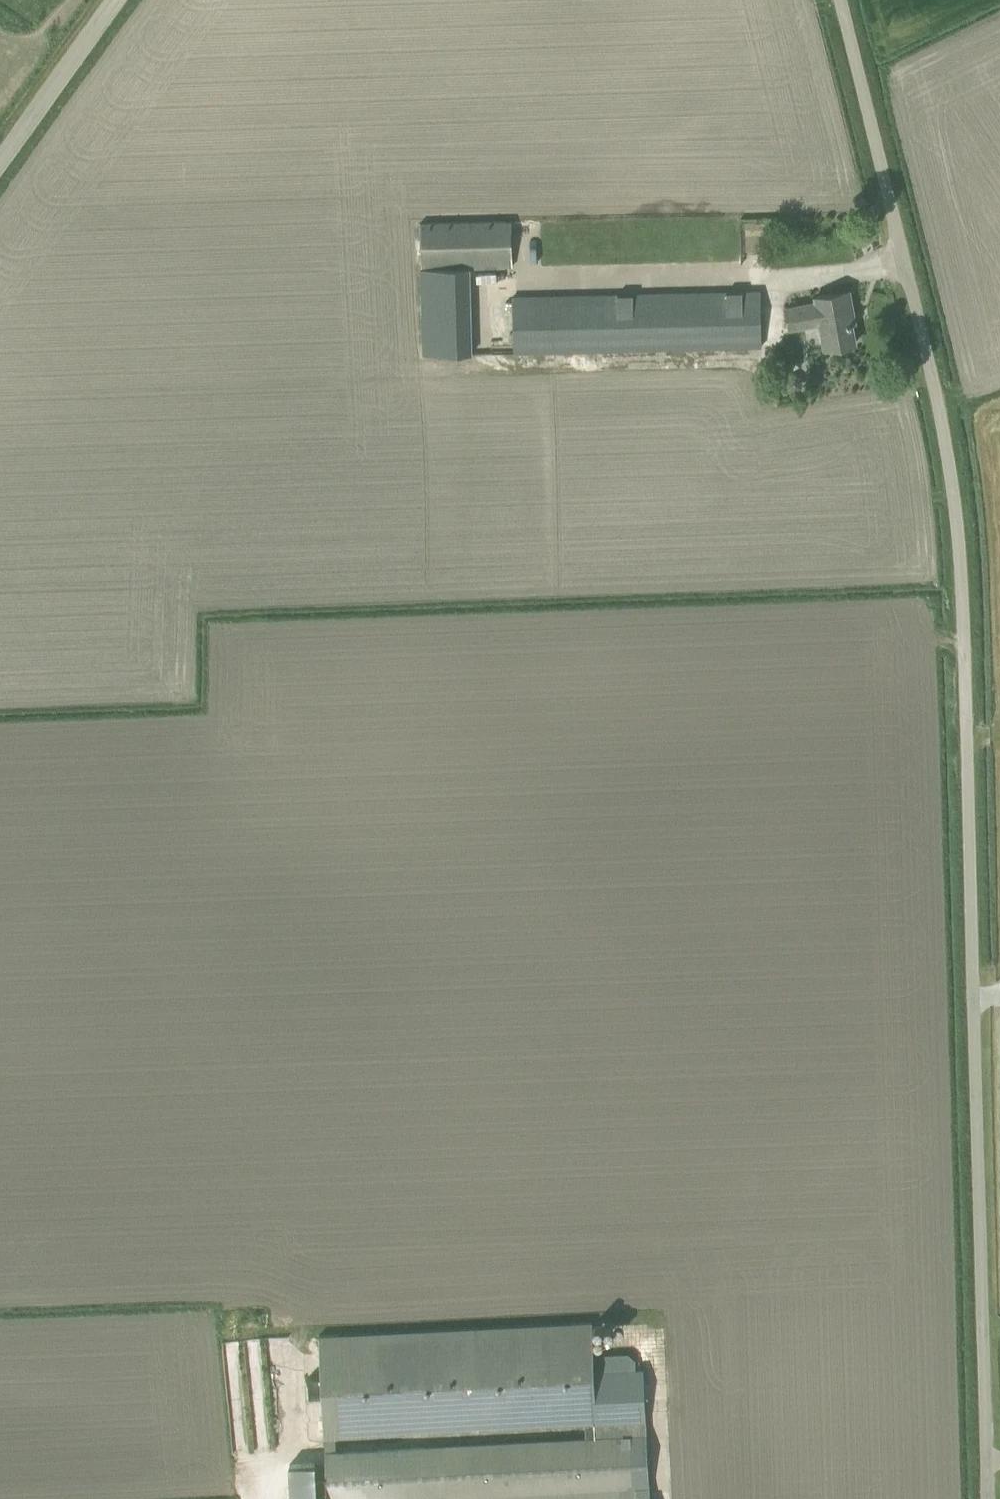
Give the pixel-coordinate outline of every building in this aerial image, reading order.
[(471,267),(514,266),(512,220),(420,222),(422,353),(444,353),(471,353),(472,353),(471,267)] [(819,324),(823,348),(856,342),(850,313),(854,312),(850,290),(815,297),(816,302),(786,307),(790,329),(819,324)] [(762,346),(760,291),(513,300),(516,355),(762,346)] [(324,1436),(344,1435),(585,1422),(586,1438),(647,1435),(644,1369),(636,1369),(636,1358),(628,1352),(594,1354),(592,1321),(319,1336),(324,1436)] [(261,1337),(223,1340),(232,1449),(270,1446),(261,1337)] [(647,1435),(586,1438),(325,1452),(327,1498),(650,1498),(647,1435)] [(315,1462),(289,1464),(291,1498),(317,1498),(315,1462)]
